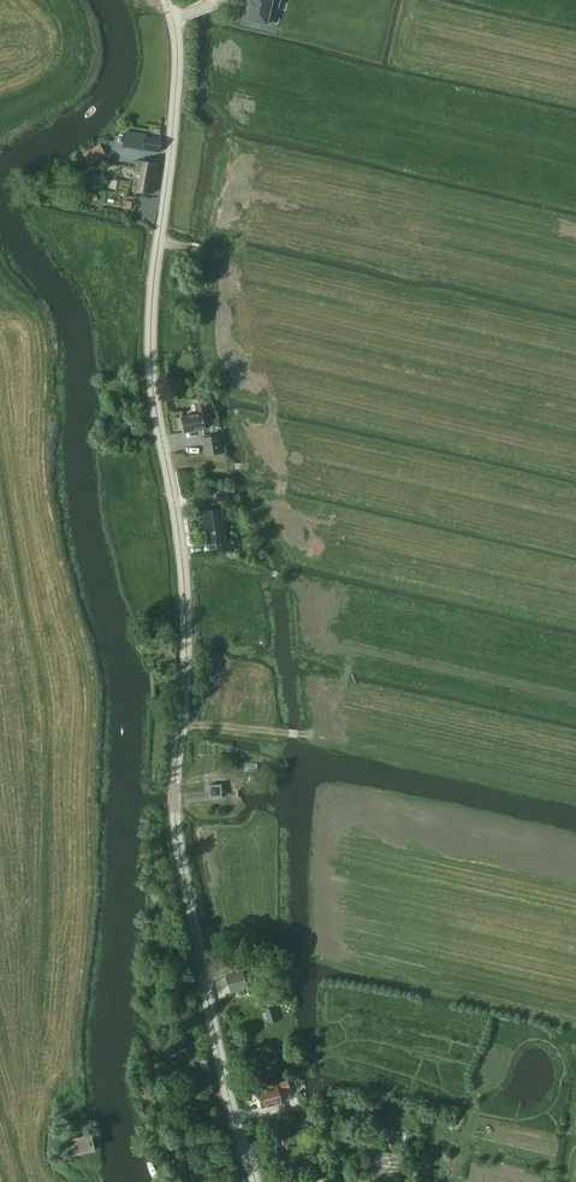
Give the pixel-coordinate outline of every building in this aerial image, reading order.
[(271,0),(251,0),(251,1),(249,1),(247,11),(249,11),(247,21),(249,21),(248,23),(258,25),(258,23),(266,25),(271,0)] [(162,140),(162,139),(144,137),(144,136),(125,133),(123,148),(141,150),(160,153),(162,140)] [(89,165),(106,156),(100,146),(83,155),(89,165)] [(157,164),(137,161),(132,191),(153,194),(157,164)] [(205,429),(204,424),(210,423),(209,413),(206,414),(204,402),(197,403),(199,414),(182,417),(184,432),(205,429)] [(201,438),(205,457),(222,454),(219,435),(201,438)] [(218,502),(229,501),(228,493),(217,494),(218,502)] [(206,544),(216,543),(218,553),(234,550),(233,543),(231,544),(231,541),(225,541),(221,509),(202,511),(206,544)] [(221,784),(208,785),(208,798),(222,798),(221,784)] [(257,967),(250,969),(253,978),(260,976),(257,967)] [(231,993),(247,988),(253,986),(250,973),(244,975),(242,971),(226,976),(231,993)] [(268,1024),(277,1021),(273,1007),(264,1010),(268,1024)] [(269,1089),(257,1092),(261,1108),(273,1105),(275,1106),(278,1105),(279,1104),(282,1103),(279,1093),(290,1090),(288,1081),(277,1083),(268,1086),(269,1089)] [(95,1151),(91,1133),(63,1139),(67,1157),(95,1151)] [(279,1147),(287,1145),(285,1135),(277,1137),(279,1147)] [(402,1152),(365,1151),(364,1180),(401,1181),(402,1152)] [(314,1160),(304,1161),(306,1169),(315,1168),(314,1160)]
